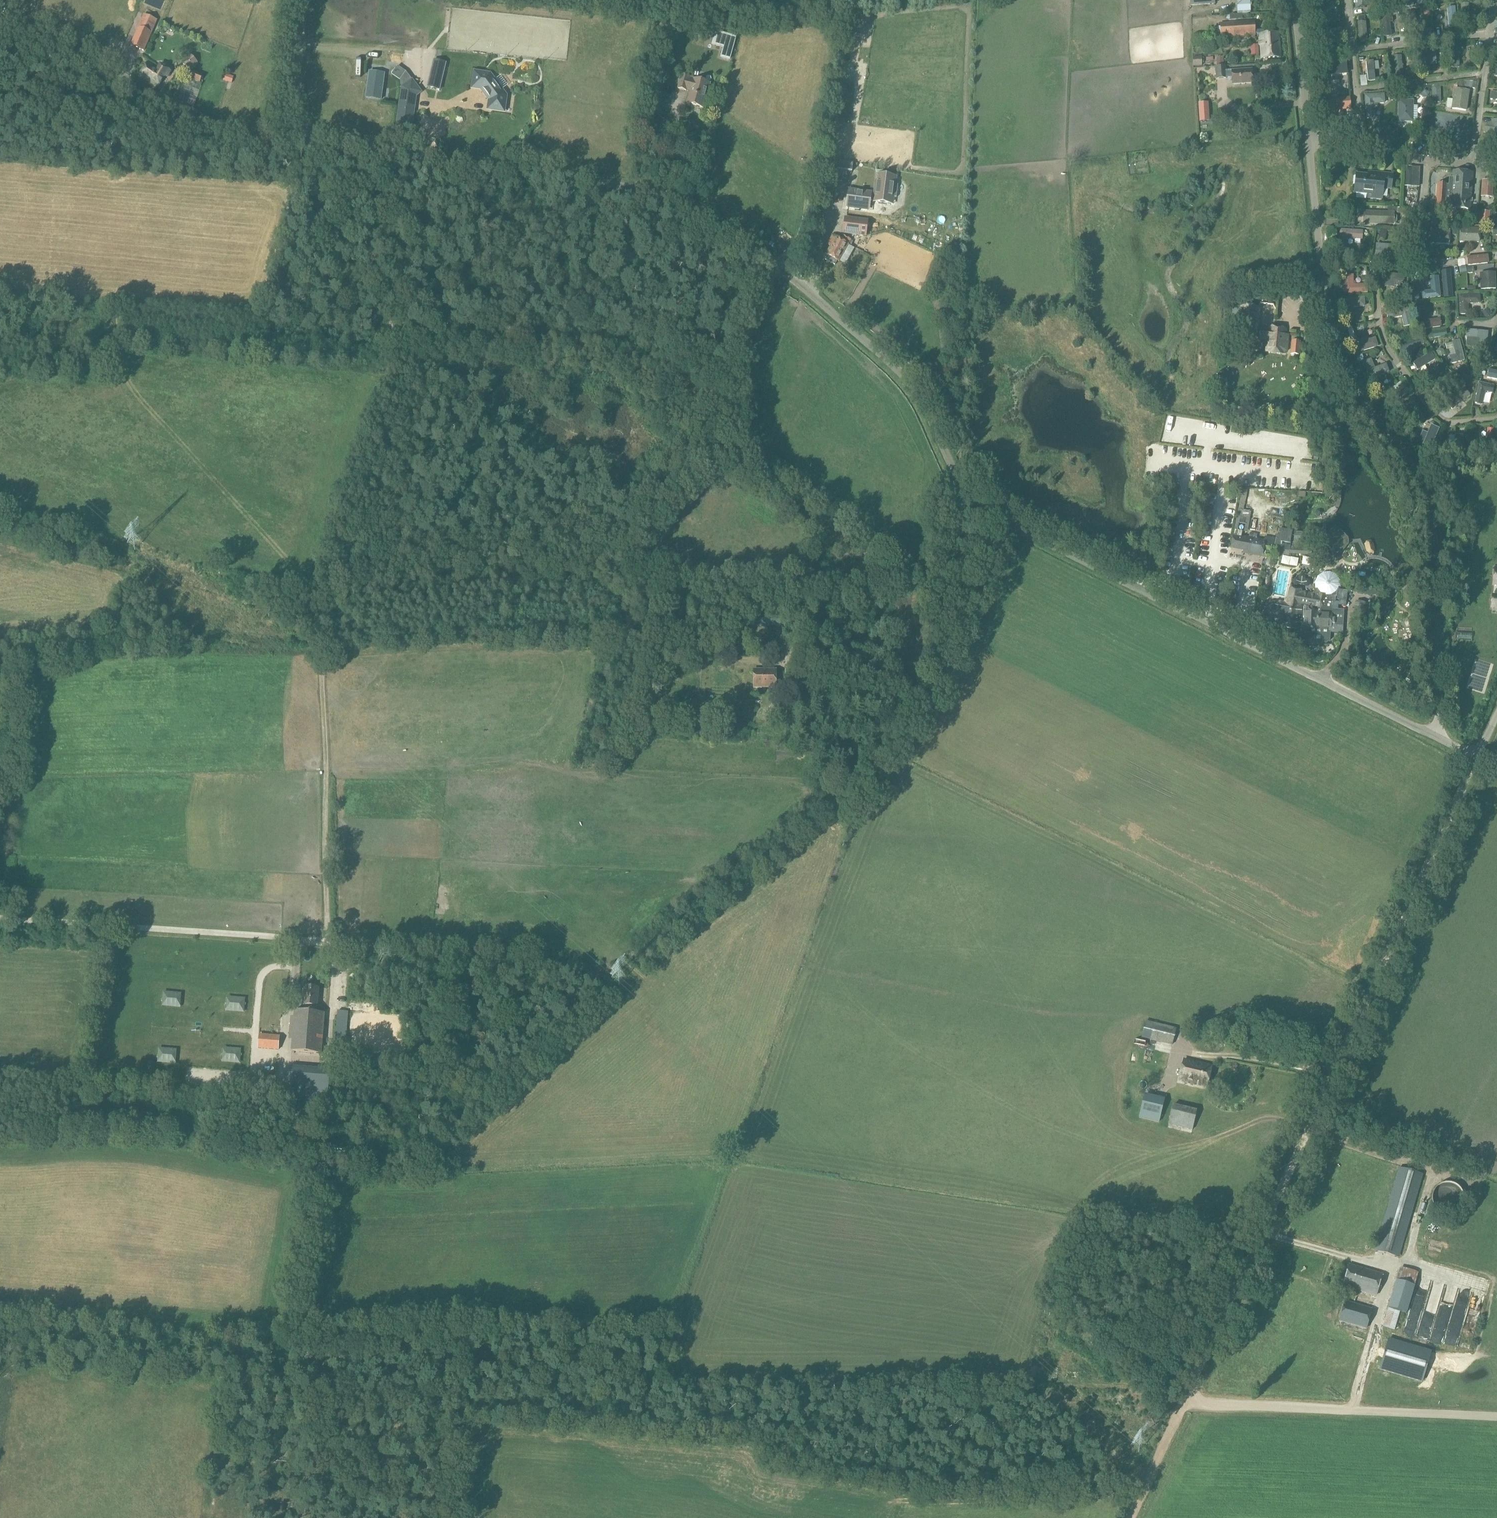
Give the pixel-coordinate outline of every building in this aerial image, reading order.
[(1250,11),(1249,1),(1237,2),(1237,11),(1250,11)] [(1468,2),(1467,3),(1460,3),(1461,26),(1469,25),(1469,19),(1473,19),(1472,13),(1469,13),(1468,2)] [(1323,14),(1322,9),(1322,5),(1315,5),(1316,23),(1338,21),(1337,13),(1323,14)] [(1250,12),(1228,12),(1228,22),(1250,21),(1250,12)] [(130,36),(127,44),(144,51),(158,20),(144,14),(134,38),(130,36)] [(1392,15),(1381,17),(1384,37),(1391,36),(1389,23),(1393,22),(1392,15)] [(1255,31),(1254,21),(1233,22),(1234,37),(1255,36),(1255,34),(1260,34),(1261,58),(1280,57),(1279,33),(1264,34),(1263,31),(1255,31)] [(1234,37),(1233,22),(1220,23),(1221,38),(1234,37)] [(720,58),(730,61),(736,37),(715,31),(711,45),(723,48),(720,58)] [(1421,51),(1422,70),(1428,70),(1428,64),(1435,64),(1434,50),(1421,51)] [(190,54),(181,62),(189,71),(198,63),(190,54)] [(1193,57),(1193,66),(1202,65),(1202,57),(1193,57)] [(1370,58),(1362,59),(1365,81),(1373,80),(1370,58)] [(434,61),(428,87),(439,90),(446,63),(434,61)] [(1347,61),(1323,63),(1324,76),(1348,73),(1347,61)] [(160,66),(158,70),(147,64),(139,77),(158,88),(169,71),(160,66)] [(1226,71),(1226,65),(1215,66),(1216,79),(1227,78),(1226,71)] [(1253,82),(1252,69),(1231,70),(1232,84),(1253,82)] [(191,70),(190,74),(189,78),(200,83),(203,75),(196,72),(191,70)] [(226,74),(223,80),(232,83),(234,77),(226,74)] [(475,74),(473,86),(482,87),(490,97),(489,108),(504,110),(518,111),(520,97),(505,95),(489,76),(475,74)] [(710,83),(694,79),(691,78),(691,77),(681,74),(677,89),(688,91),(691,91),(687,104),(703,108),(710,83)] [(369,76),(366,98),(381,100),(383,88),(384,88),(384,86),(383,86),(384,78),(369,76)] [(402,88),(397,123),(411,125),(416,96),(421,92),(412,80),(402,88)] [(1422,88),(1420,91),(1420,95),(1423,97),(1427,97),(1430,94),(1429,90),(1426,88),(1422,88)] [(1454,88),(1451,108),(1465,110),(1468,90),(1454,88)] [(1489,91),(1489,99),(1496,100),(1496,92),(1489,91)] [(179,94),(176,103),(192,110),(196,101),(179,94)] [(1383,94),(1364,95),(1366,118),(1375,118),(1374,107),(1377,107),(1377,103),(1383,103),(1383,94)] [(1337,110),(1342,109),(1350,109),(1349,99),(1327,101),(1328,111),(1337,110)] [(1398,100),(1398,122),(1413,122),(1413,106),(1414,100),(1398,100)] [(259,134),(264,141),(269,137),(265,130),(259,134)] [(1384,137),(1375,139),(1376,148),(1386,146),(1384,137)] [(845,162),(835,161),(834,171),(844,172),(845,162)] [(1405,167),(1404,186),(1411,187),(1412,178),(1419,179),(1420,168),(1412,167),(1405,167)] [(1438,182),(1437,193),(1436,208),(1470,210),(1472,172),(1452,171),(1452,176),(1448,176),(1448,183),(1438,182)] [(1368,172),(1368,176),(1356,175),(1355,192),(1368,193),(1367,197),(1382,199),(1384,187),(1391,188),(1393,175),(1368,172)] [(873,196),(871,195),(871,192),(848,190),(846,208),(869,210),(871,200),(873,201),(873,203),(893,206),(896,177),(876,174),(873,196)] [(1482,179),(1480,197),(1492,197),(1494,180),(1482,179)] [(1489,211),(1481,210),(1480,225),(1488,226),(1489,211)] [(1364,212),(1363,224),(1393,225),(1394,223),(1395,223),(1397,222),(1397,217),(1395,215),(1394,215),(1394,212),(1364,212)] [(847,218),(845,234),(864,236),(866,221),(847,218)] [(1459,227),(1459,241),(1479,242),(1479,228),(1459,227)] [(1338,248),(1347,248),(1347,239),(1361,239),(1361,230),(1339,229),(1338,248)] [(1430,230),(1430,243),(1448,243),(1448,230),(1430,230)] [(828,255),(825,259),(835,264),(837,261),(839,262),(851,240),(843,236),(841,240),(836,237),(826,255),(828,255)] [(1392,244),(1375,243),(1374,260),(1391,261),(1392,244)] [(1431,245),(1431,256),(1439,256),(1439,245),(1431,245)] [(861,247),(855,255),(874,266),(879,257),(861,247)] [(1403,275),(1384,272),(1383,280),(1395,282),(1394,284),(1399,285),(1399,282),(1402,283),(1403,275)] [(1493,272),(1479,273),(1480,289),(1494,289),(1493,272)] [(1363,285),(1351,285),(1351,276),(1343,276),(1343,294),(1363,293),(1363,285)] [(1421,291),(1422,299),(1439,297),(1437,276),(1429,277),(1431,290),(1421,291)] [(1247,304),(1260,304),(1260,293),(1247,293),(1247,304)] [(1263,305),(1275,305),(1275,294),(1264,294),(1263,305)] [(1458,295),(1459,314),(1467,313),(1467,303),(1479,303),(1479,294),(1458,295)] [(1342,298),(1343,316),(1352,316),(1352,307),(1364,306),(1363,297),(1342,298)] [(1240,330),(1247,331),(1256,332),(1258,308),(1241,306),(1240,330)] [(1400,327),(1409,326),(1408,309),(1387,311),(1387,320),(1400,319),(1400,327)] [(1487,309),(1482,312),(1486,319),(1491,315),(1487,309)] [(1426,311),(1417,312),(1420,330),(1440,327),(1439,318),(1427,320),(1426,311)] [(1352,327),(1347,328),(1350,340),(1355,338),(1352,327)] [(1261,328),(1260,339),(1267,340),(1268,328),(1261,328)] [(1268,328),(1267,340),(1266,351),(1284,353),(1285,341),(1286,330),(1268,328)] [(1487,331),(1466,329),(1466,337),(1479,338),(1478,347),(1486,347),(1487,331)] [(1292,340),(1291,355),(1299,356),(1300,341),(1292,340)] [(1455,354),(1447,357),(1449,364),(1464,360),(1458,340),(1451,341),(1455,354)] [(1481,353),(1478,359),(1486,363),(1489,357),(1481,353)] [(1370,358),(1362,361),(1368,379),(1388,373),(1385,364),(1373,368),(1370,358)] [(1439,364),(1434,367),(1437,373),(1443,370),(1439,364)] [(1460,366),(1458,372),(1465,375),(1468,369),(1460,366)] [(1478,382),(1474,402),(1481,404),(1484,392),(1491,394),(1493,385),(1478,382)] [(1388,406),(1409,392),(1405,385),(1391,394),(1389,391),(1385,393),(1387,397),(1384,399),(1388,406)] [(1463,387),(1446,401),(1452,409),(1469,395),(1463,387)] [(1455,436),(1454,449),(1448,449),(1447,453),(1454,454),(1454,457),(1453,460),(1462,460),(1464,436),(1455,436)] [(1278,539),(1277,542),(1290,544),(1293,531),(1279,529),(1278,539)] [(1294,533),(1294,543),(1313,543),(1314,533),(1294,533)] [(1234,535),(1231,549),(1242,551),(1242,554),(1267,559),(1266,567),(1272,568),(1275,554),(1280,554),(1280,556),(1289,557),(1289,555),(1312,555),(1312,547),(1290,546),(1290,544),(1277,542),(1278,539),(1265,537),(1264,540),(1257,538),(1249,537),(1241,536),(1234,535)] [(144,548),(138,561),(150,567),(157,555),(144,548)] [(1397,569),(1392,570),(1393,579),(1404,579),(1412,569),(1406,565),(1400,565),(1397,569)] [(1254,624),(1254,625),(1271,628),(1272,626),(1296,630),(1301,638),(1301,644),(1307,645),(1307,643),(1326,644),(1330,641),(1330,633),(1343,634),(1344,613),(1336,612),(1336,614),(1332,614),(1333,609),(1333,595),(1337,590),(1337,589),(1338,588),(1338,582),(1335,576),(1329,573),(1323,574),(1318,577),(1315,582),(1315,589),(1316,589),(1317,591),(1314,592),(1314,593),(1301,591),(1300,589),(1290,587),(1288,588),(1287,599),(1285,598),(1284,602),(1275,600),(1275,601),(1274,601),(1274,602),(1273,602),(1272,602),(1272,603),(1271,603),(1270,603),(1270,602),(1265,605),(1265,607),(1262,606),(1262,607),(1257,606),(1257,607),(1254,624)] [(756,626),(780,626),(780,614),(756,613),(756,626)] [(1418,618),(1413,617),(1410,620),(1411,625),(1414,625),(1414,642),(1416,642),(1416,626),(1416,625),(1419,622),(1418,618)] [(776,638),(764,638),(756,638),(756,649),(776,649),(776,638)] [(1312,644),(1312,651),(1330,652),(1330,644),(1312,644)] [(775,687),(775,669),(754,669),(754,687),(775,687)] [(304,1005),(303,1012),(316,1013),(319,988),(305,987),(303,1005),(304,1005)] [(295,1011),(294,1018),(312,1019),(312,1016),(324,1017),(325,1013),(316,1013),(303,1012),(295,1011)] [(348,1012),(347,1012),(337,1011),(333,1055),(350,1056),(351,1040),(346,1039),(348,1012)] [(311,1030),(311,1037),(323,1038),(324,1017),(312,1016),(312,1019),(311,1030)] [(283,1018),(261,1017),(261,1031),(283,1032),(283,1018)] [(294,1018),(293,1029),(311,1030),(312,1019),(294,1018)] [(1141,1038),(1172,1045),(1176,1028),(1145,1021),(1141,1038)] [(293,1029),(292,1040),(310,1042),(311,1037),(311,1030),(293,1029)] [(260,1034),(258,1048),(278,1050),(279,1036),(260,1034)] [(310,1042),(309,1052),(321,1053),(323,1038),(311,1037),(310,1042)] [(292,1040),(291,1051),(309,1052),(310,1042),(292,1040)] [(1179,1081),(1204,1087),(1206,1087),(1210,1066),(1184,1060),(1179,1081)] [(314,1073),(314,1065),(295,1064),(294,1072),(314,1073)] [(297,1084),(296,1098),(313,1098),(314,1085),(297,1084)] [(1169,1114),(1169,1133),(1192,1134),(1192,1114),(1169,1114)] [(1377,1243),(1377,1244),(1375,1251),(1398,1258),(1422,1174),(1399,1167),(1378,1241),(1378,1242),(1377,1243)] [(1343,1286),(1376,1296),(1382,1275),(1349,1265),(1343,1286)] [(1352,1303),(1346,1322),(1366,1328),(1372,1309),(1352,1303)] [(1400,1312),(1388,1308),(1382,1327),(1394,1330),(1400,1312)] [(1452,1352),(1464,1311),(1456,1308),(1444,1350),(1452,1352)] [(1470,1313),(1465,1327),(1473,1330),(1478,1316),(1470,1313)] [(1421,1324),(1408,1323),(1406,1342),(1418,1343),(1421,1324)] [(1431,1351),(1389,1339),(1380,1370),(1422,1382),(1431,1351)] [(1466,1355),(1468,1345),(1457,1343),(1455,1352),(1466,1355)] [(1333,1351),(1330,1360),(1336,1362),(1339,1353),(1333,1351)] [(1489,1409),(1492,1400),(1486,1398),(1483,1407),(1489,1409)]
